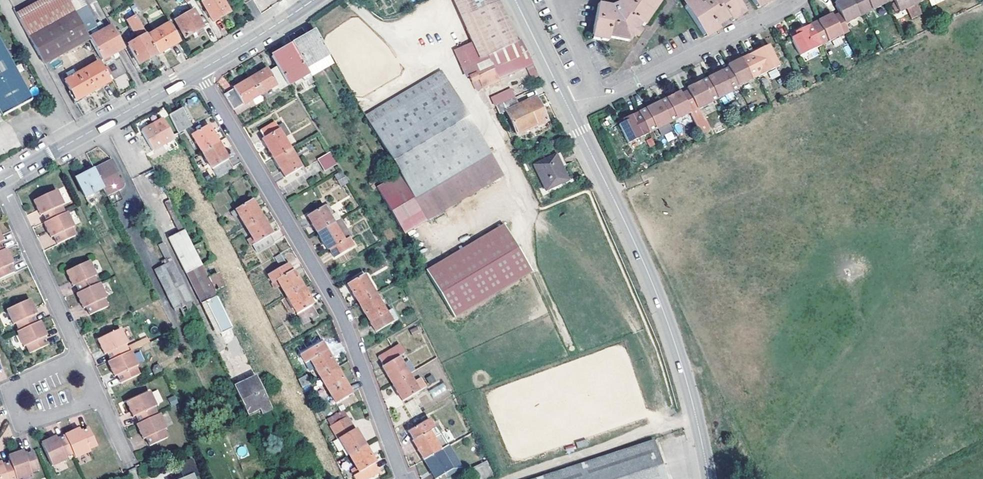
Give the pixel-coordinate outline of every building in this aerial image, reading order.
[(87,35),(68,0),(56,0),(20,21),(45,65),(90,40),(87,35)] [(87,35),(90,40),(101,61),(102,62),(124,49),(111,27),(104,31),(100,25),(96,28),(80,0),(68,0),(87,35)] [(222,0),(207,0),(202,3),(214,22),(229,13),(222,0)] [(463,0),(452,0),(466,30),(475,26),(463,0)] [(475,26),(466,30),(473,47),(458,53),(475,90),(502,78),(491,55),(517,43),(497,0),(463,0),(475,26)] [(618,3),(611,6),(599,4),(593,34),(601,35),(601,39),(608,40),(609,36),(630,40),(641,23),(644,26),(648,19),(645,17),(655,3),(658,5),(661,0),(620,0),(618,3)] [(692,1),(685,6),(703,35),(711,30),(713,32),(719,28),(718,25),(729,18),(731,21),(738,17),(736,13),(743,9),(737,0),(692,0),(692,1)] [(843,25),(864,15),(857,0),(841,0),(833,4),(838,15),(843,25)] [(864,15),(885,5),(883,0),(857,0),(864,15)] [(893,1),(899,13),(919,3),(918,0),(883,0),(885,5),(886,5),(893,1)] [(648,19),(658,5),(655,3),(645,17),(648,19)] [(205,28),(195,11),(189,14),(187,10),(180,14),(182,18),(176,21),(187,39),(205,28)] [(830,15),(809,25),(820,47),(847,33),(843,25),(838,15),(831,18),(830,15)] [(143,29),(136,16),(127,20),(134,33),(143,29)] [(148,37),(158,55),(179,43),(169,25),(148,37)] [(799,57),(820,47),(809,25),(793,33),(795,37),(791,39),(799,57)] [(292,46),(293,48),(311,77),(333,64),(315,32),(292,46)] [(148,37),(147,35),(129,46),(139,65),(150,59),(157,70),(164,66),(158,55),(148,37)] [(521,42),(517,43),(491,55),(502,78),(531,64),(521,42)] [(3,116),(32,101),(0,43),(0,110),(3,116)] [(769,45),(748,55),(759,76),(780,66),(769,45)] [(293,48),(292,46),(271,58),(273,60),(293,48)] [(311,77),(293,48),(273,60),(277,67),(289,86),(294,82),(297,86),(311,78),(311,77)] [(759,76),(748,55),(727,65),(729,68),(738,87),(759,76)] [(101,61),(65,82),(76,102),(112,81),(102,62),(101,61)] [(259,96),(277,86),(280,91),(289,86),(277,67),(269,72),(267,70),(250,80),(259,96)] [(729,68),(708,78),(719,99),(739,89),(738,87),(729,68)] [(719,99),(708,78),(687,88),(688,91),(696,108),(697,110),(719,99)] [(259,96),(250,80),(224,95),(233,111),(259,96)] [(446,81),(395,110),(417,146),(440,184),(490,154),(446,81)] [(491,95),(493,105),(515,99),(512,89),(491,95)] [(682,94),(681,91),(659,102),(670,123),(691,113),(690,111),(682,94)] [(688,91),(682,94),(690,111),(696,108),(688,91)] [(262,100),(259,96),(233,111),(236,115),(262,100)] [(518,105),(515,99),(512,101),(495,109),(498,116),(506,113),(517,137),(547,123),(535,97),(518,105)] [(670,123),(659,102),(638,112),(649,133),(670,123)] [(183,109),(169,116),(178,134),(191,126),(183,109)] [(370,125),(391,161),(417,146),(395,110),(370,125)] [(649,133),(638,112),(623,120),(624,123),(618,126),(627,144),(649,133)] [(174,139),(162,119),(141,131),(153,151),(174,139)] [(274,160),(290,149),(283,138),(289,134),(283,124),(277,127),(274,123),(260,131),(264,138),(262,139),(274,160)] [(208,126),(191,135),(202,153),(218,143),(208,126)] [(218,143),(202,153),(217,178),(233,168),(218,143)] [(391,161),(400,175),(376,188),(391,213),(440,184),(417,146),(391,161)] [(290,149),(274,160),(284,178),(301,168),(290,149)] [(337,164),(330,153),(318,160),(324,171),(337,164)] [(440,184),(391,213),(404,234),(503,176),(490,154),(440,184)] [(568,181),(556,156),(533,166),(545,192),(568,181)] [(117,187),(119,192),(122,190),(123,189),(124,188),(124,187),(124,185),(112,161),(94,170),(104,189),(105,192),(117,187)] [(104,189),(94,170),(75,179),(84,198),(104,189)] [(348,183),(342,173),(335,177),(341,187),(348,183)] [(164,192),(157,177),(153,179),(160,194),(164,192)] [(59,189),(66,203),(71,200),(64,187),(59,189)] [(105,192),(108,197),(119,192),(117,187),(105,192)] [(62,204),(55,189),(33,200),(37,209),(40,208),(42,214),(45,220),(62,213),(59,206),(62,204)] [(185,231),(170,201),(164,204),(179,234),(185,231)] [(262,218),(252,201),(231,212),(234,217),(238,215),(246,227),(262,218)] [(307,216),(318,235),(334,224),(329,216),(333,214),(328,205),(307,216)] [(72,227),(65,212),(62,213),(45,220),(43,222),(48,233),(50,231),(53,236),(56,244),(73,236),(70,228),(72,227)] [(262,218),(246,227),(256,244),(253,246),(257,253),(274,243),(270,236),(272,235),(262,218)] [(318,235),(327,251),(329,250),(334,258),(353,247),(348,239),(344,241),(334,224),(318,235)] [(503,225),(426,272),(454,319),(532,272),(503,225)] [(185,231),(193,248),(204,243),(196,226),(185,231)] [(224,333),(233,329),(193,248),(185,231),(179,234),(169,239),(186,275),(187,275),(201,304),(206,303),(221,334),(224,333)] [(164,259),(171,257),(165,241),(159,244),(164,259)] [(6,248),(4,249),(0,251),(0,278),(13,272),(10,265),(8,259),(10,258),(6,248)] [(155,266),(157,270),(172,262),(170,258),(155,266)] [(95,275),(88,261),(66,272),(70,282),(73,280),(75,284),(95,275)] [(175,311),(178,310),(192,303),(172,262),(157,270),(154,270),(175,311)] [(293,270),(290,272),(286,264),(268,275),(272,283),(276,280),(287,298),(303,288),(293,270)] [(210,276),(216,289),(225,285),(219,272),(210,276)] [(95,275),(75,284),(76,286),(79,293),(96,285),(93,278),(96,277),(95,275)] [(347,285),(359,305),(376,294),(364,275),(347,285)] [(106,299),(99,284),(96,285),(79,293),(76,294),(81,305),(84,303),(86,308),(90,316),(107,308),(103,300),(106,299)] [(313,304),(303,288),(287,298),(303,325),(318,316),(312,305),(313,304)] [(391,310),(386,313),(376,294),(359,305),(376,333),(397,319),(391,310)] [(33,308),(29,298),(5,309),(12,324),(15,323),(18,331),(36,323),(30,310),(33,308)] [(196,310),(192,303),(178,310),(181,317),(196,310)] [(206,303),(201,304),(217,336),(221,334),(206,303)] [(44,331),(39,321),(36,323),(18,331),(16,332),(23,347),(25,346),(26,348),(44,339),(43,338),(41,332),(44,331)] [(233,329),(224,333),(226,336),(223,338),(226,344),(238,339),(233,329)] [(125,339),(121,331),(98,342),(102,349),(108,346),(125,339)] [(44,339),(26,348),(29,354),(47,346),(44,339)] [(127,344),(125,339),(108,346),(102,349),(104,355),(107,354),(111,362),(129,354),(125,346),(127,344)] [(310,360),(314,367),(321,379),(338,369),(327,351),(326,352),(320,343),(300,354),(305,363),(310,360)] [(400,344),(377,358),(393,384),(409,375),(416,371),(409,360),(403,363),(399,357),(405,353),(400,344)] [(138,367),(131,353),(129,354),(111,362),(108,363),(113,374),(116,373),(118,376),(122,385),(139,377),(135,368),(138,367)] [(309,370),(314,367),(310,360),(305,363),(309,370)] [(352,394),(338,369),(321,379),(325,387),(321,389),(325,398),(330,395),(335,404),(352,394)] [(414,383),(409,375),(393,384),(402,401),(426,387),(420,379),(414,383)] [(306,376),(298,380),(302,388),(311,383),(306,376)] [(257,377),(234,387),(247,415),(260,410),(262,414),(271,409),(257,377)] [(429,389),(432,397),(447,391),(444,383),(429,389)] [(158,407),(150,392),(127,403),(132,413),(134,412),(137,417),(140,424),(159,416),(155,408),(158,407)] [(404,405),(412,419),(419,415),(411,401),(404,405)] [(168,430),(161,415),(159,416),(140,424),(138,426),(143,436),(145,434),(148,440),(151,448),(170,439),(166,431),(168,430)] [(346,418),(344,415),(331,424),(332,426),(346,418)] [(346,418),(332,426),(350,457),(365,447),(352,425),(350,426),(346,418)] [(424,460),(441,451),(433,438),(438,435),(434,428),(433,429),(428,420),(408,432),(413,440),(412,441),(424,460)] [(97,446),(89,429),(81,433),(76,435),(75,432),(65,437),(66,438),(74,456),(75,459),(90,452),(89,450),(97,446)] [(74,456),(66,438),(58,442),(53,444),(51,442),(44,445),(47,452),(45,453),(52,469),(67,461),(66,459),(74,456)] [(586,438),(576,442),(578,449),(588,445),(586,438)] [(652,441),(538,478),(665,478),(652,441)] [(350,457),(359,472),(353,476),(355,478),(368,478),(378,473),(373,464),(375,463),(365,447),(350,457)] [(424,460),(435,478),(459,465),(455,458),(448,462),(441,451),(424,460)] [(23,461),(34,457),(33,452),(24,456),(19,457),(18,454),(8,458),(11,464),(16,478),(23,478),(29,477),(23,461)] [(39,470),(34,457),(23,461),(29,477),(31,476),(30,474),(39,470)] [(191,474),(196,472),(190,459),(176,465),(182,478),(194,478),(191,474)] [(479,478),(488,478),(493,477),(485,462),(474,468),(479,478)] [(11,464),(2,468),(0,468),(0,478),(16,478),(11,464)]
